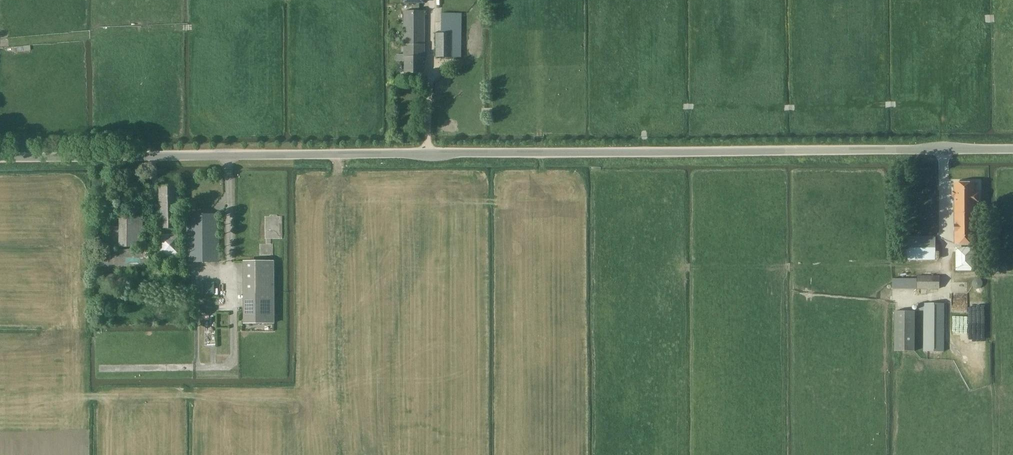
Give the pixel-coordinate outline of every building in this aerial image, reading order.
[(425,41),(425,11),(404,11),(404,41),(425,41)] [(436,57),(453,57),(461,57),(461,13),(441,13),(441,33),(436,33),(436,57)] [(425,41),(404,41),(404,54),(397,54),(397,61),(405,61),(405,73),(423,73),(423,57),(425,57),(425,41)] [(974,204),(978,204),(978,192),(974,192),(974,183),(954,183),(954,244),(975,244),(974,204)] [(178,206),(188,206),(187,199),(178,200),(177,186),(159,186),(160,229),(178,229),(178,206)] [(187,262),(219,262),(219,214),(187,215),(187,262)] [(143,247),(143,217),(109,216),(108,247),(123,246),(143,247)] [(161,255),(182,255),(182,234),(161,234),(161,255)] [(903,260),(935,260),(935,237),(903,237),(903,260)] [(148,266),(149,250),(103,249),(103,239),(98,239),(98,249),(97,266),(148,266)] [(956,248),(956,270),(973,270),(973,248),(956,248)] [(243,261),(243,303),(274,303),(274,261),(243,261)] [(939,289),(939,276),(917,276),(917,278),(892,278),(892,289),(939,289)] [(972,286),(974,288),(976,289),(979,288),(981,287),(983,285),(983,282),(981,279),(978,278),(975,279),(973,280),(972,283),(972,286)] [(274,323),(274,303),(243,303),(243,323),(274,323)] [(944,351),(944,303),(919,303),(919,311),(923,311),(923,351),(944,351)] [(914,351),(914,311),(894,311),(894,351),(914,351)]
